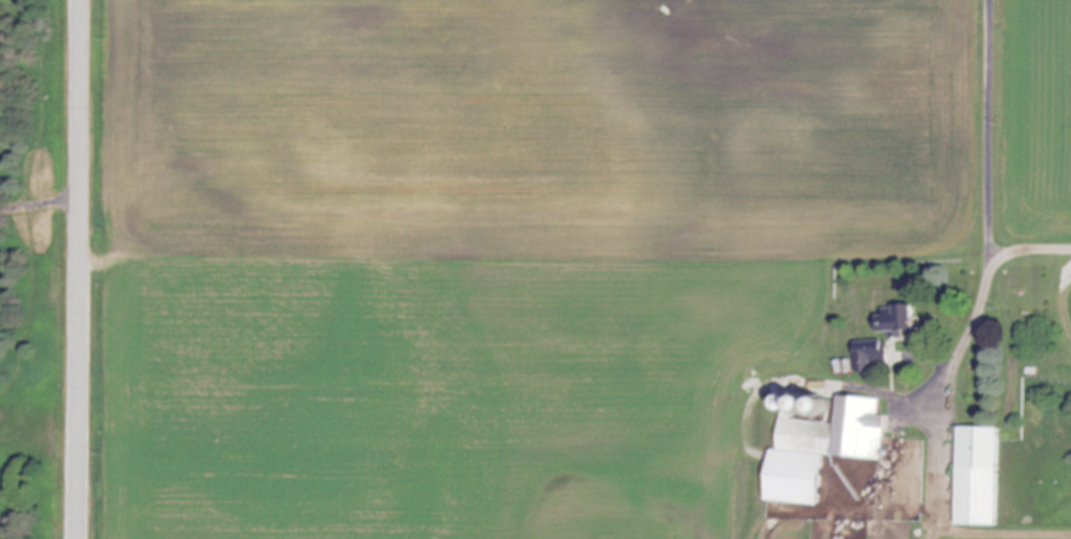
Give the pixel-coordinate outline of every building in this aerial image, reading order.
[(904,340),(904,332),(915,333),(916,309),(881,308),(880,334),(889,335),(889,340),(904,340)] [(888,344),(857,343),(856,373),(873,374),(873,366),(888,367),(888,344)] [(772,502),(824,508),(830,454),(837,455),(837,457),(883,462),(888,417),(879,416),(881,402),(833,397),(831,414),(840,415),(839,426),(792,421),(793,411),(785,410),(781,452),(778,452),(772,502)] [(1003,429),(962,429),(960,527),(1001,528),(1003,429)]
